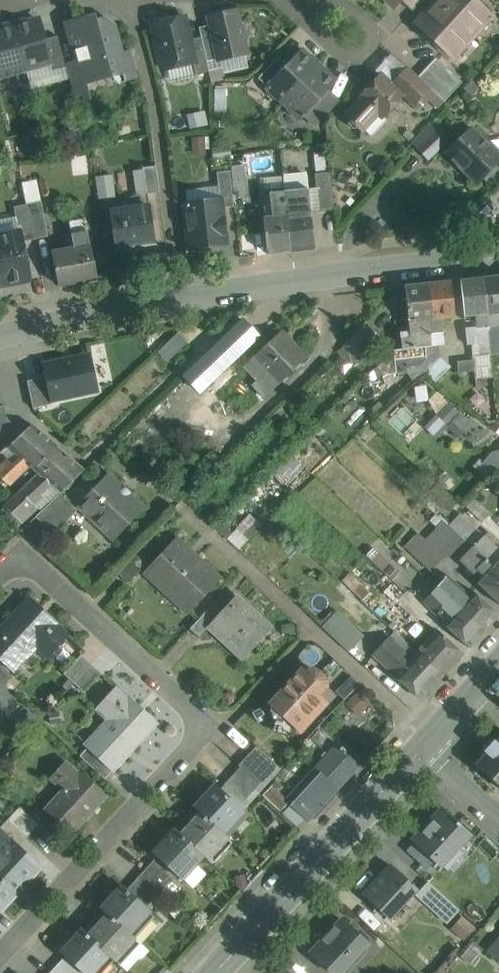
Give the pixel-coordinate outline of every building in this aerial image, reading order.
[(401,1),(413,11),(423,0),(402,0),(401,1)] [(473,0),(440,0),(437,2),(473,35),(490,16),(473,0)] [(473,35),(437,2),(417,24),(452,57),(473,35)] [(236,11),(209,17),(211,25),(218,59),(219,60),(246,54),(242,38),(244,35),(243,28),(240,26),(236,11)] [(75,55),(118,42),(113,26),(106,20),(95,23),(94,17),(67,24),(75,55)] [(184,17),(153,24),(163,70),(194,63),(189,40),(184,17)] [(39,20),(14,27),(25,69),(50,62),(51,62),(44,40),(39,20)] [(211,25),(199,28),(201,37),(207,61),(218,59),(211,25)] [(0,30),(0,74),(0,76),(1,76),(25,69),(14,27),(0,30)] [(58,36),(44,40),(51,62),(50,62),(52,71),(66,67),(66,66),(58,36)] [(201,37),(189,40),(194,63),(196,75),(209,72),(206,61),(207,61),(201,37)] [(118,42),(75,55),(78,63),(83,82),(84,82),(109,75),(109,74),(123,70),(123,71),(124,71),(125,70),(123,63),(118,42)] [(286,66),(267,86),(268,86),(285,102),(318,67),(300,50),(286,66)] [(277,58),(258,78),(267,86),(268,86),(267,86),(286,66),(277,58)] [(462,82),(436,58),(418,77),(429,88),(444,102),(462,82)] [(135,75),(131,61),(123,63),(125,70),(124,71),(126,78),(135,75)] [(83,82),(78,63),(66,66),(66,67),(76,101),(88,97),(84,82),(83,82)] [(194,65),(166,72),(168,80),(196,73),(194,65)] [(318,67),(285,102),(302,118),(306,115),(327,92),(335,83),(318,67)] [(418,77),(407,67),(391,85),(403,96),(413,106),(429,88),(418,77)] [(391,85),(381,75),(361,97),(363,98),(346,116),(349,118),(349,124),(353,128),(359,128),(362,130),(378,113),(383,117),(403,96),(391,85)] [(327,92),(306,115),(314,123),(336,100),(327,92)] [(470,129),(446,154),(477,185),(488,173),(488,174),(498,163),(498,157),(470,129)] [(436,131),(417,150),(427,160),(446,141),(436,131)] [(156,166),(143,168),(143,170),(145,185),(146,194),(160,193),(156,166)] [(143,170),(133,171),(135,187),(145,185),(143,170)] [(234,207),(230,171),(217,172),(220,200),(221,200),(222,208),(234,207)] [(113,174),(96,177),(99,199),(116,197),(113,174)] [(283,177),(284,191),(308,189),(306,175),(283,177)] [(331,179),(315,180),(318,211),(334,210),(331,179)] [(308,189),(284,191),(291,251),(314,249),(308,189)] [(284,191),(269,193),(272,217),(264,218),(268,254),(291,251),(284,191)] [(220,200),(185,204),(190,248),(226,244),(222,208),(221,200),(220,200)] [(41,201),(27,204),(34,239),(48,237),(41,201)] [(27,204),(14,207),(20,233),(22,241),(34,239),(27,204)] [(149,207),(111,212),(116,248),(155,243),(149,207)] [(75,250),(53,255),(59,286),(97,279),(85,220),(70,223),(75,250)] [(0,237),(0,273),(2,285),(29,279),(22,241),(20,233),(0,237)] [(482,278),(488,326),(498,325),(498,321),(498,313),(498,277),(482,278)] [(482,278),(461,281),(466,316),(476,315),(477,327),(488,326),(482,278)] [(451,282),(428,284),(432,320),(441,319),(455,318),(451,282)] [(428,284),(405,287),(409,323),(427,321),(432,320),(428,284)] [(432,320),(427,321),(430,346),(444,344),(441,319),(432,320)] [(366,321),(337,351),(353,367),(382,337),(366,321)] [(427,321),(409,323),(411,339),(402,339),(403,349),(423,347),(430,346),(427,321)] [(237,325),(179,381),(196,398),(253,342),(237,325)] [(488,326),(491,354),(498,353),(498,325),(488,326)] [(477,327),(466,328),(468,345),(472,344),(474,356),(491,354),(488,326),(477,327)] [(280,331),(244,365),(271,393),(306,359),(280,331)] [(188,343),(180,335),(163,353),(171,361),(188,343)] [(423,347),(404,349),(406,367),(425,364),(423,347)] [(403,349),(393,351),(396,374),(407,372),(406,367),(404,349),(403,349)] [(97,390),(89,355),(44,365),(52,400),(97,390)] [(436,381),(451,364),(442,356),(427,372),(436,381)] [(456,436),(470,427),(445,389),(416,408),(437,438),(451,429),(456,436)] [(144,448),(158,434),(143,418),(128,433),(144,448)] [(57,447),(31,424),(31,425),(8,446),(21,458),(31,466),(34,469),(57,447)] [(57,447),(34,469),(40,474),(21,493),(34,507),(36,505),(43,498),(41,496),(52,485),(61,492),(84,470),(57,447)] [(0,468),(0,475),(11,485),(31,466),(21,458),(14,465),(9,460),(0,468)] [(143,508),(108,475),(79,506),(114,539),(143,508)] [(34,507),(21,493),(6,508),(23,523),(38,509),(36,505),(34,507)] [(59,494),(36,516),(55,534),(77,510),(59,494)] [(6,508),(0,514),(0,519),(14,532),(23,523),(6,508)] [(440,524),(425,541),(439,555),(455,538),(440,524)] [(485,535),(473,549),(493,568),(498,561),(498,545),(497,547),(485,535)] [(219,579),(176,540),(146,572),(189,611),(219,579)] [(473,549),(461,562),(481,581),(479,583),(498,602),(498,573),(493,568),(473,549)] [(378,551),(372,559),(393,578),(400,570),(378,551)] [(431,552),(421,563),(430,571),(440,561),(431,552)] [(135,553),(117,572),(129,583),(146,564),(135,553)] [(421,581),(411,572),(404,578),(415,588),(421,581)] [(370,592),(350,573),(342,581),(362,600),(370,592)] [(468,595),(447,576),(437,587),(457,607),(468,595)] [(457,607),(437,587),(425,601),(438,614),(437,614),(444,621),(457,607)] [(498,615),(472,590),(468,595),(457,607),(484,631),(498,615)] [(271,628),(237,596),(221,614),(209,628),(242,659),(271,628)] [(8,620),(36,646),(47,657),(68,634),(57,624),(58,624),(29,597),(8,620)] [(211,605),(190,629),(200,639),(209,628),(221,614),(211,605)] [(484,631),(457,607),(444,621),(443,622),(470,647),(484,631)] [(323,623),(349,651),(365,636),(339,608),(323,623)] [(8,620),(0,629),(0,658),(14,671),(36,646),(8,620)] [(463,654),(436,629),(432,634),(426,629),(411,646),(396,632),(395,633),(442,676),(463,654)] [(442,676),(395,633),(375,655),(422,698),(442,676)] [(81,655),(64,674),(74,683),(92,664),(81,655)] [(0,664),(0,683),(3,686),(13,676),(0,664)] [(92,664),(74,683),(84,692),(102,673),(92,664)] [(302,670),(270,703),(272,705),(270,711),(272,717),(276,720),(282,721),(286,719),(287,719),(296,727),(322,700),(317,696),(326,686),(325,681),(323,676),(319,673),(314,670),(309,671),(306,674),(302,670)] [(107,720),(136,746),(157,723),(128,697),(117,687),(96,710),(107,720)] [(347,700),(358,713),(371,703),(359,689),(347,700)] [(136,746),(107,720),(85,744),(88,747),(113,770),(114,770),(136,746)] [(496,742),(494,740),(484,751),(486,753),(476,764),(498,786),(498,739),(496,742)] [(341,748),(336,744),(314,768),(320,774),(338,790),(360,766),(344,752),(346,750),(342,747),(341,748)] [(277,765),(257,746),(239,765),(240,767),(241,766),(259,784),(277,765)] [(113,770),(88,747),(80,756),(105,779),(113,770)] [(78,773),(66,762),(51,779),(63,790),(50,804),(61,815),(57,820),(72,833),(106,796),(91,782),(90,784),(80,774),(81,773),(79,772),(78,773)] [(259,784),(241,766),(240,767),(232,776),(251,793),(255,789),(259,784)] [(320,774),(291,805),(308,822),(338,790),(320,774)] [(251,793),(232,776),(224,785),(242,802),(251,793)] [(243,810),(216,784),(194,807),(200,812),(201,812),(223,832),(243,810)] [(251,793),(242,802),(247,806),(259,793),(255,789),(251,793)] [(39,824),(20,806),(8,820),(27,837),(39,824)] [(442,809),(415,838),(438,860),(454,843),(458,846),(469,834),(442,809)] [(223,832),(201,812),(181,833),(180,834),(204,856),(212,863),(213,863),(208,859),(229,837),(223,832)] [(8,820),(0,828),(0,832),(1,832),(17,847),(27,837),(8,820)] [(175,828),(153,852),(182,880),(183,879),(193,887),(206,874),(196,865),(204,856),(180,834),(181,833),(175,828)] [(21,890),(40,869),(17,847),(1,832),(0,832),(0,871),(21,890)] [(172,878),(153,861),(138,877),(157,894),(172,878)] [(392,865),(364,894),(389,917),(416,888),(392,865)] [(0,871),(0,908),(2,910),(21,890),(0,871)] [(157,894),(138,877),(127,889),(145,906),(157,894)] [(448,899),(430,882),(420,892),(438,909),(448,899)] [(127,889),(122,885),(101,908),(107,913),(130,933),(150,911),(145,906),(127,889)] [(130,933),(107,913),(88,934),(87,935),(110,955),(109,956),(115,961),(136,938),(130,933)] [(312,952),(334,972),(338,972),(367,941),(342,919),(312,952)] [(87,935),(88,934),(82,929),(61,952),(66,956),(84,972),(93,972),(109,956),(110,955),(87,935)] [(488,951),(498,960),(498,938),(488,951)] [(66,956),(54,968),(59,972),(84,972),(66,956)]
